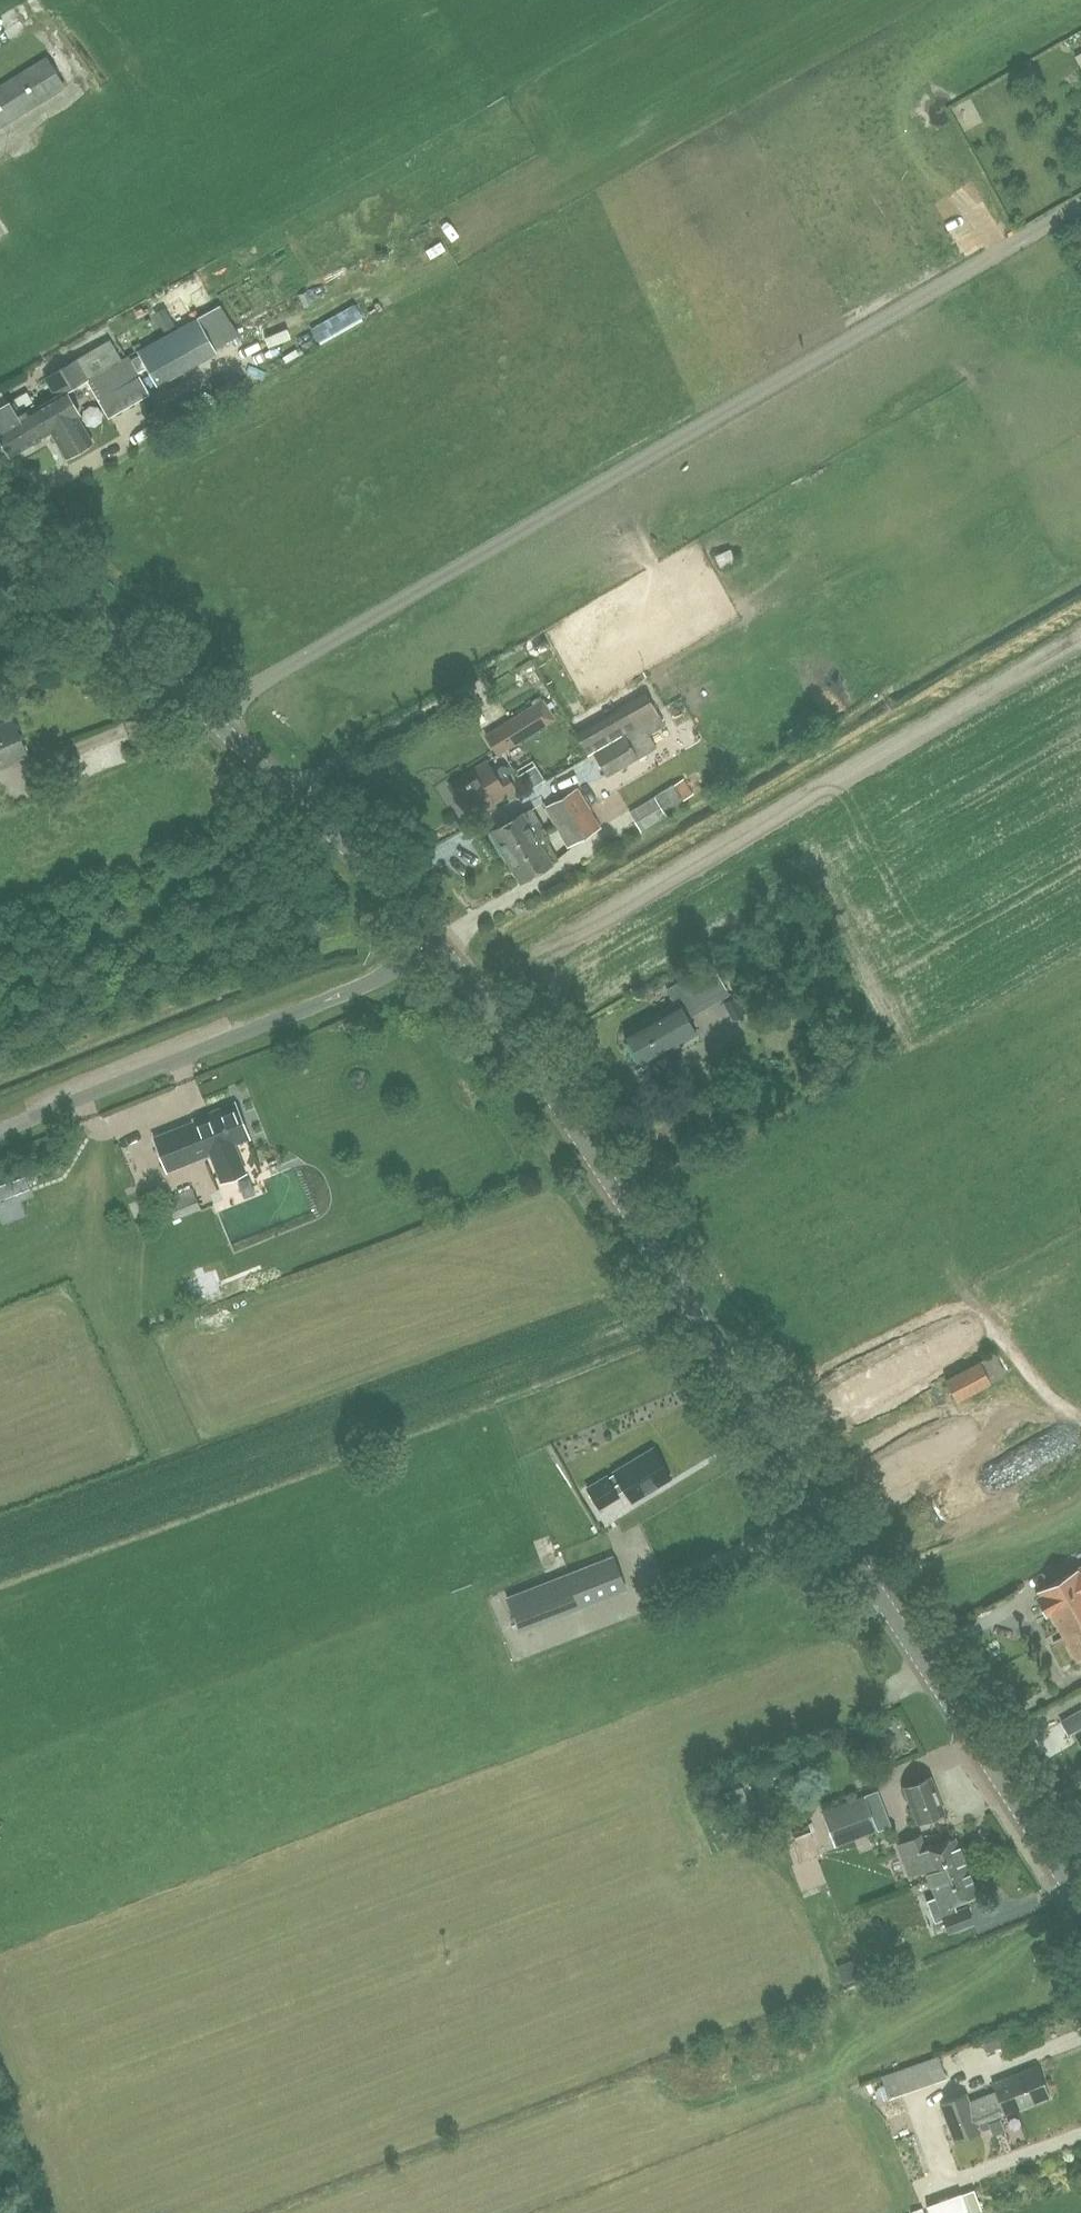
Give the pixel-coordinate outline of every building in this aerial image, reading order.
[(63,85),(46,57),(0,85),(0,125),(63,85)] [(392,270),(375,275),(378,286),(395,281),(392,270)] [(299,295),(304,307),(312,303),(307,291),(299,295)] [(319,344),(362,319),(354,305),(310,330),(319,344)] [(206,334),(197,317),(161,337),(174,362),(178,369),(214,348),(206,334)] [(139,349),(152,374),(156,381),(178,369),(174,362),(161,337),(139,349)] [(55,396),(86,378),(121,359),(111,340),(45,377),(44,377),(55,396)] [(309,344),(292,355),(299,367),(317,356),(309,344)] [(121,359),(86,378),(97,399),(138,375),(139,374),(128,355),(121,359)] [(138,375),(97,399),(108,416),(148,393),(138,375)] [(15,416),(31,443),(51,432),(66,457),(92,441),(77,416),(79,415),(66,391),(65,390),(37,407),(36,404),(15,416)] [(31,443),(15,416),(8,403),(0,407),(0,440),(9,456),(31,443)] [(1066,528),(1077,550),(1080,548),(1080,531),(1077,523),(1066,528)] [(645,692),(574,732),(584,748),(632,721),(635,727),(658,714),(645,692)] [(531,732),(530,730),(545,721),(535,705),(527,693),(513,703),(520,713),(485,735),(497,753),(531,732)] [(12,720),(0,724),(0,765),(26,755),(12,720)] [(592,752),(606,775),(637,758),(624,735),(592,752)] [(499,782),(486,761),(448,784),(468,816),(515,788),(508,776),(499,782)] [(641,831),(683,802),(680,797),(691,793),(684,779),(672,784),(629,811),(641,831)] [(557,826),(589,808),(577,788),(546,806),(557,826)] [(546,833),(531,808),(523,813),(522,813),(491,831),(506,856),(537,837),(537,838),(546,833)] [(568,846),(600,827),(589,808),(557,826),(568,846)] [(551,841),(546,833),(537,838),(537,837),(506,856),(520,881),(557,859),(548,843),(551,841)] [(643,1064),(697,1034),(685,1012),(726,988),(713,965),(667,991),(674,1003),(624,1031),(643,1064)] [(738,995),(724,1003),(734,1019),(747,1011),(738,995)] [(197,1128),(156,1145),(167,1171),(213,1152),(219,1168),(242,1159),(235,1143),(249,1138),(234,1102),(210,1112),(193,1119),(197,1128)] [(711,1112),(717,1125),(734,1116),(728,1104),(711,1112)] [(169,1219),(197,1208),(190,1188),(159,1200),(169,1219)] [(956,1401),(991,1382),(990,1378),(1002,1372),(993,1354),(979,1361),(945,1380),(956,1401)] [(631,1500),(669,1477),(652,1449),(587,1488),(598,1507),(625,1490),(631,1500)] [(518,1630),(525,1627),(627,1587),(614,1555),(506,1598),(518,1630)] [(1039,1591),(1042,1596),(1037,1598),(1046,1614),(1050,1612),(1063,1636),(1080,1626),(1080,1568),(1039,1591)] [(1080,1656),(1080,1626),(1063,1636),(1076,1659),(1080,1656)] [(1059,1720),(1068,1735),(1080,1728),(1080,1708),(1059,1720)] [(917,1822),(944,1812),(931,1777),(904,1787),(917,1822)] [(835,1846),(877,1830),(869,1809),(880,1804),(875,1791),(821,1811),(835,1846)] [(966,1871),(953,1837),(921,1849),(917,1837),(899,1843),(909,1873),(925,1867),(929,1877),(944,1871),(945,1875),(958,1870),(959,1872),(962,1870),(963,1872),(966,1871)] [(959,1872),(958,1870),(945,1875),(944,1871),(929,1877),(936,1896),(926,1899),(934,1922),(942,1919),(948,1933),(973,1924),(966,1905),(956,1909),(953,1902),(975,1894),(966,1871),(963,1872),(962,1870),(959,1872)] [(888,2097),(945,2077),(938,2056),(881,2076),(888,2097)] [(1005,2113),(1048,2096),(1036,2065),(993,2082),(996,2091),(969,2101),(965,2093),(941,2102),(955,2139),(990,2126),(993,2135),(1005,2130),(1000,2118),(988,2122),(987,2119),(1005,2113)] [(960,2193),(926,2205),(929,2212),(967,2212),(960,2193)]
